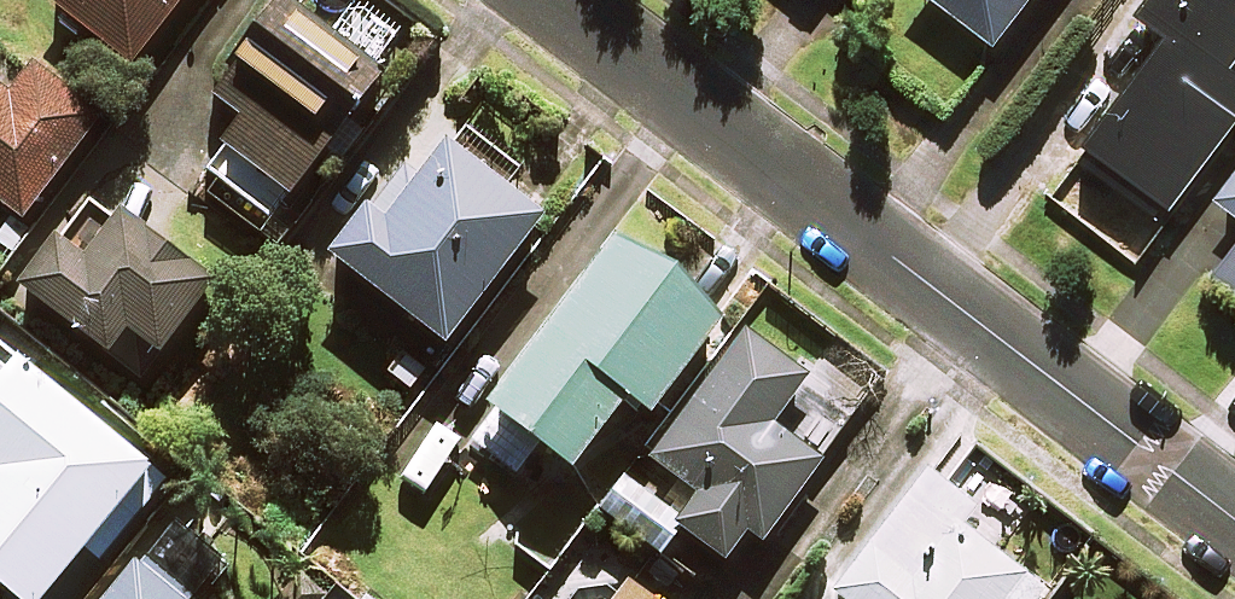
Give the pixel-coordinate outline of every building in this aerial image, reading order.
[(48,0),(129,63),(178,0),(48,0)] [(279,0),(276,0),(208,94),(239,117),(219,144),(234,155),(206,194),(263,235),(380,74),(279,0)] [(984,46),(1019,0),(924,0),(984,46)] [(1234,115),(1234,0),(1145,0),(1139,8),(1170,30),(1088,142),(1171,203),(1234,115)] [(0,89),(0,202),(20,218),(98,116),(36,68),(13,99),(0,89)] [(543,211),(446,137),(389,211),(374,199),(330,256),(442,342),(543,211)] [(1226,198),(1234,207),(1234,184),(1226,198)] [(84,208),(22,286),(112,357),(139,378),(213,283),(122,212),(110,228),(84,208)] [(614,235),(460,433),(512,474),(533,446),(565,471),(624,396),(645,412),(719,317),(614,235)] [(1208,288),(1234,305),(1234,246),(1208,288)] [(625,478),(602,509),(658,551),(677,526),(722,559),(746,527),(761,538),(819,459),(771,425),(805,379),(738,330),(645,456),(695,493),(678,518),(625,478)] [(13,598),(44,598),(146,473),(10,364),(0,377),(0,589),(13,598)] [(910,488),(830,591),(841,598),(1040,598),(1045,592),(910,488)] [(140,554),(101,598),(193,598),(140,554)] [(619,562),(591,598),(670,598),(619,562)]
